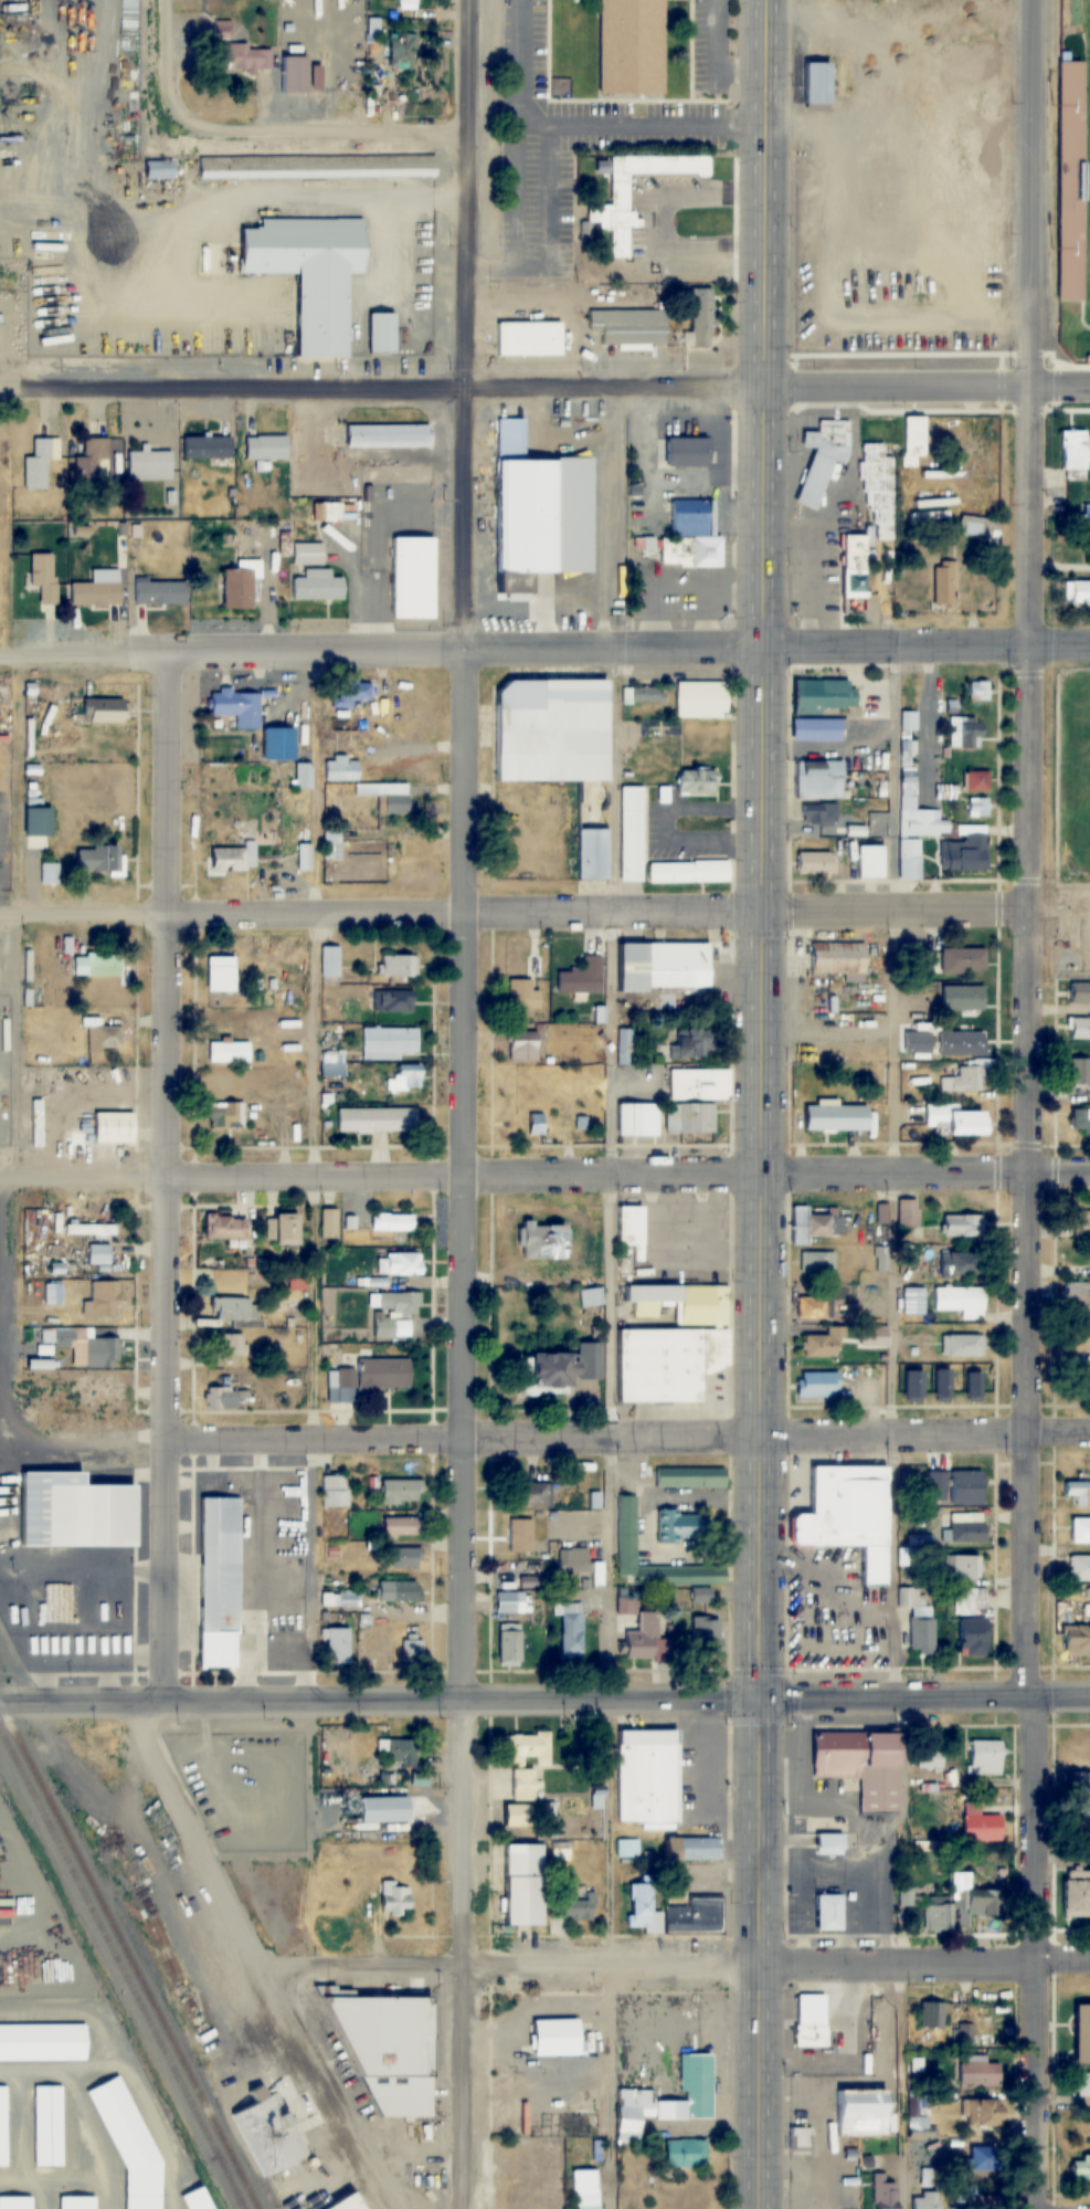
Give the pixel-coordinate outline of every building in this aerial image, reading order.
[(418,0),(398,0),(398,9),(418,9),(418,0)] [(683,1),(683,0),(597,0),(598,95),(663,94),(663,1),(683,1)] [(417,34),(391,34),(391,69),(417,69),(417,34)] [(272,49),(250,49),(250,43),(225,43),(225,70),(272,70),(272,49)] [(311,93),(311,56),(281,56),(281,93),(311,93)] [(802,104),(841,104),(841,95),(830,95),(830,63),(802,63),(802,104)] [(1066,64),(1080,64),(1080,302),(1059,302),(1066,64)] [(626,256),(604,256),(605,154),(707,156),(707,172),(626,171),(625,210),(652,211),(652,227),(627,227),(626,256)] [(198,157),(198,179),(437,178),(437,156),(198,157)] [(145,161),(145,178),(176,178),(176,161),(145,161)] [(367,219),(263,218),(262,228),(244,228),(244,273),(300,273),(300,357),(350,357),(351,274),(367,274),(367,219)] [(690,347),(712,347),(712,288),(690,288),(690,347)] [(588,332),(601,332),(601,343),(618,343),(618,353),(631,353),(631,360),(652,360),(652,343),(665,343),(665,311),(588,311),(588,332)] [(398,353),(398,313),(370,313),(370,353),(398,353)] [(561,355),(561,322),(495,322),(495,355),(561,355)] [(817,419),(848,417),(848,446),(844,463),(833,459),(815,509),(791,502),(813,450),(816,436),(817,419)] [(582,572),(582,459),(527,459),(527,418),(497,418),(497,533),(494,533),(494,593),(531,593),(531,572),(582,572)] [(348,423),(348,446),(432,446),(432,423),(348,423)] [(1060,471),(1083,471),(1081,448),(1087,448),(1084,431),(1058,431),(1060,471)] [(234,435),(182,435),(182,457),(220,457),(220,467),(234,467),(234,435)] [(246,459),(289,459),(289,435),(246,435),(246,459)] [(109,436),(85,436),(85,456),(75,456),(75,484),(109,484),(109,436)] [(35,456),(24,456),(24,490),(47,488),(47,457),(59,457),(59,438),(34,438),(35,456)] [(660,466),(706,466),(706,438),(660,438),(660,466)] [(129,450),(129,478),(173,478),(173,450),(129,450)] [(670,498),(705,499),(705,534),(670,534),(670,498)] [(998,534),(998,517),(963,517),(963,534),(998,534)] [(839,534),(863,534),(863,613),(839,613),(839,534)] [(659,536),(720,536),(720,564),(659,564),(659,536)] [(436,537),(391,537),(391,619),(436,619),(436,537)] [(325,565),(325,543),(294,543),(294,565),(325,565)] [(41,586),(41,603),(56,603),(56,553),(31,553),(31,586),(41,586)] [(953,560),(933,560),(933,604),(953,604),(953,560)] [(93,582),(71,582),(71,604),(121,604),(121,568),(93,568),(93,582)] [(254,569),(225,569),(225,608),(254,608),(254,569)] [(292,599),(346,599),(346,578),(331,578),(331,569),(305,569),(305,578),(292,578),(292,599)] [(134,603),(188,603),(188,580),(134,580),(134,603)] [(1062,581),(1062,602),(1089,602),(1089,581),(1062,581)] [(603,680),(493,681),(493,782),(604,781),(603,680)] [(790,715),(817,715),(817,709),(854,709),(854,681),(790,681),(790,715)] [(988,682),(968,682),(968,702),(988,702),(988,682)] [(71,697),(82,697),(81,722),(124,722),(125,699),(93,698),(93,683),(71,683),(71,697)] [(334,708),(352,708),(352,702),(370,702),(370,683),(334,683),(334,708)] [(674,683),(674,718),(726,718),(726,683),(674,683)] [(665,689),(623,689),(623,704),(665,704),(665,689)] [(234,716),(234,729),(260,729),(260,692),(208,692),(208,716),(234,716)] [(948,718),(949,750),(980,749),(980,718),(948,718)] [(790,719),(790,742),(840,742),(840,719),(790,719)] [(288,735),(264,735),(264,762),(288,762),(288,735)] [(325,782),(358,782),(358,759),(325,759),(325,782)] [(794,798),(840,798),(840,760),(794,760),(794,798)] [(311,764),(296,764),(296,790),(311,790),(311,764)] [(674,795),(717,794),(716,768),(674,769),(674,795)] [(901,836),(949,836),(949,821),(942,821),(942,810),(915,810),(916,771),(901,771),(901,836)] [(965,792),(988,792),(988,773),(965,773),(965,792)] [(406,783),(353,785),(354,797),(375,797),(375,814),(406,813),(406,783)] [(959,800),(959,785),(937,785),(937,800),(959,800)] [(622,787),(644,787),(644,860),(728,860),(728,882),(622,883),(622,787)] [(989,798),(968,798),(968,818),(989,818),(989,798)] [(801,827),(837,827),(837,804),(801,804),(801,827)] [(940,841),(939,873),(985,873),(986,826),(954,826),(954,842),(940,841)] [(606,829),(575,829),(575,881),(606,881),(606,829)] [(341,858),(341,830),(324,831),(324,860),(341,860),(341,882),(385,881),(385,857),(341,858)] [(921,839),(899,839),(899,880),(920,880),(921,839)] [(302,846),(303,871),(313,871),(313,845),(302,846)] [(883,878),(883,845),(856,845),(856,878),(883,878)] [(91,874),(119,874),(119,847),(91,847),(91,874)] [(246,849),(209,849),(209,872),(246,872),(246,849)] [(836,875),(836,853),(795,853),(795,875),(836,875)] [(57,885),(57,865),(41,865),(41,885),(57,885)] [(812,943),(866,944),(865,972),(811,971),(812,943)] [(643,944),(706,944),(706,987),(643,987),(643,944)] [(339,946),(321,946),(321,976),(339,976),(339,946)] [(984,949),(940,949),(940,974),(984,974),(984,949)] [(72,954),(72,977),(122,977),(122,954),(72,954)] [(379,977),(415,977),(415,955),(379,955),(379,977)] [(601,956),(583,956),(583,970),(556,970),(556,994),(601,994),(601,956)] [(234,992),(234,966),(206,966),(206,992),(234,992)] [(1089,1004),(1089,981),(1069,981),(1069,1004),(1089,1004)] [(941,987),(941,1011),(983,1011),(983,987),(941,987)] [(373,990),(373,1010),(411,1010),(411,990),(373,990)] [(99,1018),(81,1018),(81,1028),(90,1028),(90,1052),(120,1052),(120,1026),(99,1026),(99,1018)] [(1089,1040),(1089,1018),(1067,1018),(1067,1040),(1089,1040)] [(401,1060),(401,1054),(416,1054),(416,1027),(361,1027),(361,1060),(401,1060)] [(619,1029),(619,1064),(631,1064),(631,1029),(619,1029)] [(708,1030),(671,1030),(671,1058),(708,1058),(708,1030)] [(936,1032),(936,1055),(985,1054),(985,1031),(936,1032)] [(537,1062),(537,1032),(508,1032),(508,1062),(537,1062)] [(249,1042),(208,1042),(208,1063),(249,1063),(249,1042)] [(321,1051),(321,1077),(344,1077),(344,1051),(321,1051)] [(1068,1058),(1068,1082),(1089,1082),(1089,1058),(1068,1058)] [(420,1066),(390,1066),(390,1093),(420,1093),(420,1066)] [(668,1069),(727,1067),(727,1097),(668,1098),(668,1069)] [(941,1091),(982,1091),(982,1067),(959,1067),(959,1077),(941,1077),(941,1091)] [(207,1128),(245,1128),(245,1103),(207,1103),(207,1128)] [(670,1103),(670,1133),(712,1133),(712,1103),(670,1103)] [(940,1136),(983,1136),(983,1111),(949,1111),(949,1103),(924,1103),(924,1125),(940,1125),(940,1136)] [(637,1104),(614,1104),(614,1136),(637,1136),(637,1104)] [(864,1130),(864,1105),(802,1105),(801,1130),(864,1130)] [(336,1108),(336,1133),(416,1133),(416,1107),(336,1108)] [(1071,1133),(1089,1133),(1089,1109),(1072,1108),(1071,1133)] [(92,1143),(131,1143),(131,1113),(92,1113),(92,1143)] [(529,1138),(544,1138),(544,1114),(529,1114),(529,1138)] [(631,1262),(641,1262),(641,1206),(615,1206),(615,1248),(631,1248),(631,1262)] [(792,1208),(792,1245),(806,1245),(806,1237),(851,1237),(851,1208),(792,1208)] [(338,1210),(321,1210),(321,1240),(338,1240),(338,1210)] [(1089,1238),(1089,1210),(1073,1210),(1073,1238),(1089,1238)] [(294,1247),(294,1215),(268,1215),(268,1247),(294,1247)] [(411,1215),(370,1215),(370,1233),(411,1233),(411,1215)] [(941,1239),(982,1239),(982,1216),(941,1216),(941,1239)] [(206,1240),(246,1240),(246,1217),(206,1217),(206,1240)] [(114,1225),(65,1225),(65,1237),(114,1237),(114,1225)] [(518,1226),(518,1259),(558,1259),(558,1226),(518,1226)] [(87,1266),(110,1266),(110,1245),(87,1245),(87,1266)] [(801,1277),(835,1277),(835,1253),(801,1253),(801,1277)] [(983,1278),(983,1253),(940,1253),(940,1278),(983,1278)] [(381,1254),(381,1276),(419,1276),(419,1254),(381,1254)] [(288,1277),(288,1291),(306,1291),(306,1277),(288,1277)] [(119,1317),(119,1282),(91,1282),(91,1317),(119,1317)] [(45,1305),(63,1305),(63,1284),(45,1284),(45,1305)] [(1089,1284),(1064,1284),(1064,1298),(1089,1298),(1089,1284)] [(613,1329),(613,1402),(699,1402),(699,1371),(727,1371),(727,1286),(624,1286),(624,1317),(655,1317),(655,1306),(674,1306),(674,1329),(613,1329)] [(961,1311),(961,1319),(983,1319),(983,1287),(932,1287),(932,1311),(961,1311)] [(582,1307),(603,1306),(602,1289),(581,1290),(582,1307)] [(925,1289),(903,1289),(903,1314),(925,1314),(925,1289)] [(374,1293),(374,1338),(411,1337),(410,1315),(420,1315),(420,1293),(374,1293)] [(796,1319),(827,1319),(827,1297),(796,1297),(796,1319)] [(262,1300),(209,1300),(209,1325),(262,1324),(262,1300)] [(838,1328),(827,1328),(827,1336),(802,1336),(802,1358),(838,1358),(838,1328)] [(220,1356),(246,1356),(246,1336),(220,1336),(220,1356)] [(983,1357),(983,1336),(943,1336),(943,1357),(983,1357)] [(122,1368),(122,1339),(83,1339),(83,1368),(122,1368)] [(576,1355),(521,1355),(521,1390),(567,1391),(567,1381),(601,1381),(601,1344),(576,1344),(576,1355)] [(410,1389),(409,1359),(358,1360),(358,1368),(335,1368),(335,1390),(410,1389)] [(951,1369),(933,1369),(933,1401),(951,1401),(951,1369)] [(795,1371),(795,1398),(837,1398),(837,1371),(795,1371)] [(924,1371),(904,1371),(904,1402),(924,1402),(924,1371)] [(1073,1380),(1073,1397),(1089,1397),(1089,1380),(1073,1380)] [(247,1389),(208,1389),(208,1410),(237,1410),(237,1400),(247,1400),(247,1389)] [(859,1547),(859,1586),(885,1586),(885,1466),(806,1466),(806,1515),(787,1515),(787,1547),(859,1547)] [(655,1486),(726,1486),(726,1468),(655,1468),(655,1486)] [(127,1547),(128,1485),(77,1485),(77,1473),(15,1472),(15,1547),(127,1547)] [(949,1473),(949,1505),(982,1505),(982,1473),(949,1473)] [(322,1476),(322,1508),(348,1508),(348,1476),(322,1476)] [(421,1503),(421,1481),(380,1481),(380,1503),(421,1503)] [(1089,1506),(1089,1482),(1062,1482),(1062,1497),(1074,1497),(1074,1506),(1089,1506)] [(544,1506),(544,1487),(516,1487),(516,1506),(544,1506)] [(602,1492),(584,1492),(584,1509),(602,1509),(602,1492)] [(635,1585),(726,1585),(726,1566),(636,1566),(635,1495),(617,1495),(617,1575),(634,1575),(635,1585)] [(240,1633),(240,1497),(198,1497),(197,1669),(233,1669),(233,1633),(240,1633)] [(675,1543),(675,1537),(709,1537),(709,1513),(657,1513),(657,1543),(675,1543)] [(944,1514),(944,1543),(982,1543),(982,1514),(944,1514)] [(382,1536),(419,1536),(419,1518),(382,1518),(382,1536)] [(1069,1518),(1069,1544),(1089,1544),(1089,1518),(1069,1518)] [(532,1520),(509,1520),(509,1553),(532,1553),(532,1520)] [(421,1569),(421,1548),(388,1548),(388,1569),(421,1569)] [(589,1585),(604,1585),(604,1562),(589,1562),(589,1549),(560,1549),(560,1574),(589,1574),(589,1585)] [(1069,1556),(1069,1581),(1089,1581),(1089,1556),(1069,1556)] [(977,1557),(950,1557),(950,1581),(977,1581),(977,1557)] [(375,1602),(421,1602),(421,1582),(375,1582),(375,1602)] [(901,1608),(921,1608),(921,1589),(901,1589),(901,1608)] [(986,1589),(955,1589),(955,1615),(973,1615),(973,1611),(986,1611),(986,1589)] [(361,1608),(361,1591),(321,1591),(321,1608),(361,1608)] [(525,1592),(495,1592),(495,1614),(525,1614),(525,1592)] [(655,1611),(637,1612),(637,1597),(619,1598),(619,1618),(637,1618),(637,1632),(619,1632),(620,1659),(656,1659),(655,1611)] [(561,1614),(561,1656),(584,1656),(583,1603),(552,1603),(552,1614),(561,1614)] [(933,1653),(933,1612),(908,1612),(908,1653),(933,1653)] [(694,1653),(721,1653),(721,1619),(694,1619),(694,1653)] [(986,1656),(986,1619),(956,1619),(956,1656),(986,1656)] [(521,1656),(521,1624),(499,1624),(499,1656),(521,1656)] [(1089,1657),(1089,1626),(1061,1626),(1061,1657),(1089,1657)] [(324,1629),(324,1664),(350,1664),(350,1629),(324,1629)] [(423,1665),(423,1635),(405,1635),(405,1665),(423,1665)] [(614,1726),(671,1727),(671,1820),(614,1820),(614,1726)] [(551,1733),(510,1733),(510,1765),(525,1765),(525,1758),(534,1758),(534,1767),(551,1767),(551,1733)] [(897,1814),(897,1733),(811,1733),(810,1779),(858,1779),(858,1813),(897,1814)] [(416,1740),(389,1740),(389,1765),(416,1765),(416,1740)] [(1002,1775),(1002,1740),(969,1740),(969,1775),(1002,1775)] [(916,1747),(916,1769),(943,1769),(943,1747),(916,1747)] [(510,1769),(510,1801),(537,1801),(537,1769),(510,1769)] [(348,1772),(348,1788),(362,1788),(362,1772),(348,1772)] [(413,1823),(413,1798),(358,1798),(358,1823),(413,1823)] [(535,1805),(507,1805),(507,1827),(535,1827),(535,1805)] [(1000,1841),(1000,1814),(976,1814),(976,1805),(961,1805),(961,1841),(1000,1841)] [(1089,1839),(1089,1812),(1062,1812),(1062,1839),(1089,1839)] [(841,1856),(841,1834),(813,1834),(813,1856),(841,1856)] [(663,1839),(719,1839),(719,1858),(663,1859),(663,1839)] [(638,1857),(638,1841),(616,1841),(616,1857),(638,1857)] [(545,1845),(509,1845),(509,1925),(546,1925),(545,1845)] [(970,1916),(997,1916),(997,1890),(971,1890),(971,1872),(954,1872),(955,1928),(970,1928),(970,1916)] [(1089,1917),(1089,1874),(1060,1874),(1060,1917),(1089,1917)] [(397,1881),(382,1881),(382,1915),(412,1915),(412,1887),(397,1887),(397,1881)] [(631,1883),(631,1916),(625,1916),(625,1931),(664,1931),(664,1911),(654,1911),(654,1883),(631,1883)] [(912,1889),(900,1890),(901,1904),(912,1903),(912,1889)] [(812,1891),(837,1891),(837,1926),(812,1926),(812,1891)] [(595,1920),(595,1892),(568,1892),(568,1920),(595,1920)] [(723,1897),(691,1898),(691,1906),(668,1907),(668,1931),(723,1931),(723,1897)] [(950,1932),(950,1904),(924,1904),(924,1932),(950,1932)] [(358,1997),(354,1988),(320,1988),(380,2119),(436,2119),(436,1997),(358,1997)] [(798,1998),(824,1997),(824,2023),(827,2029),(827,2048),(794,2047),(795,2027),(798,2020),(798,1998)] [(944,2026),(944,2005),(928,2005),(928,2026),(944,2026)] [(1089,2063),(1089,2005),(1071,2005),(1071,2063),(1089,2063)] [(536,2056),(583,2055),(582,2019),(536,2019),(536,2056)] [(982,2047),(982,2025),(957,2025),(957,2047),(982,2047)] [(88,2059),(88,2026),(0,2026),(0,2060),(88,2059)] [(715,2118),(715,2054),(681,2054),(681,2090),(618,2090),(617,2146),(643,2146),(643,2116),(687,2116),(687,2118),(715,2118)] [(964,2056),(964,2081),(998,2081),(998,2056),(964,2056)] [(1076,2073),(1076,2097),(1089,2097),(1089,2073),(1076,2073)] [(123,2074),(88,2089),(127,2181),(126,2208),(149,2208),(152,2144),(123,2074)] [(63,2166),(63,2085),(34,2085),(34,2166),(63,2166)] [(833,2137),(883,2137),(883,2090),(833,2090),(833,2137)] [(312,2158),(302,2135),(312,2130),(315,2139),(322,2136),(318,2127),(322,2126),(311,2099),(286,2109),(279,2092),(232,2112),(260,2180),(312,2158)] [(909,2095),(909,2132),(928,2132),(928,2095),(909,2095)] [(965,2127),(996,2127),(996,2098),(965,2098),(965,2127)] [(812,2128),(791,2128),(791,2148),(812,2148),(812,2128)] [(965,2151),(965,2138),(950,2138),(950,2151),(965,2151)] [(669,2139),(669,2167),(708,2167),(708,2139),(669,2139)] [(995,2170),(995,2146),(969,2146),(969,2170),(995,2170)] [(1071,2155),(1071,2180),(1089,2180),(1089,2155),(1071,2155)] [(938,2168),(922,2168),(922,2187),(938,2187),(938,2168)] [(573,2169),(573,2208),(600,2208),(600,2169),(573,2169)] [(887,2174),(875,2174),(874,2208),(897,2208),(898,2182),(886,2182),(887,2174)] [(206,2184),(182,2195),(188,2208),(218,2208),(206,2184)] [(955,2187),(955,2206),(976,2206),(976,2186),(967,2186),(967,2187),(955,2187)] [(911,2198),(911,2208),(938,2208),(938,2191),(921,2191),(921,2198),(911,2198)] [(362,2192),(331,2208),(371,2208),(362,2192)] [(34,2196),(0,2196),(0,2208),(34,2208),(34,2196)] [(59,2196),(59,2208),(97,2208),(97,2196),(59,2196)]
